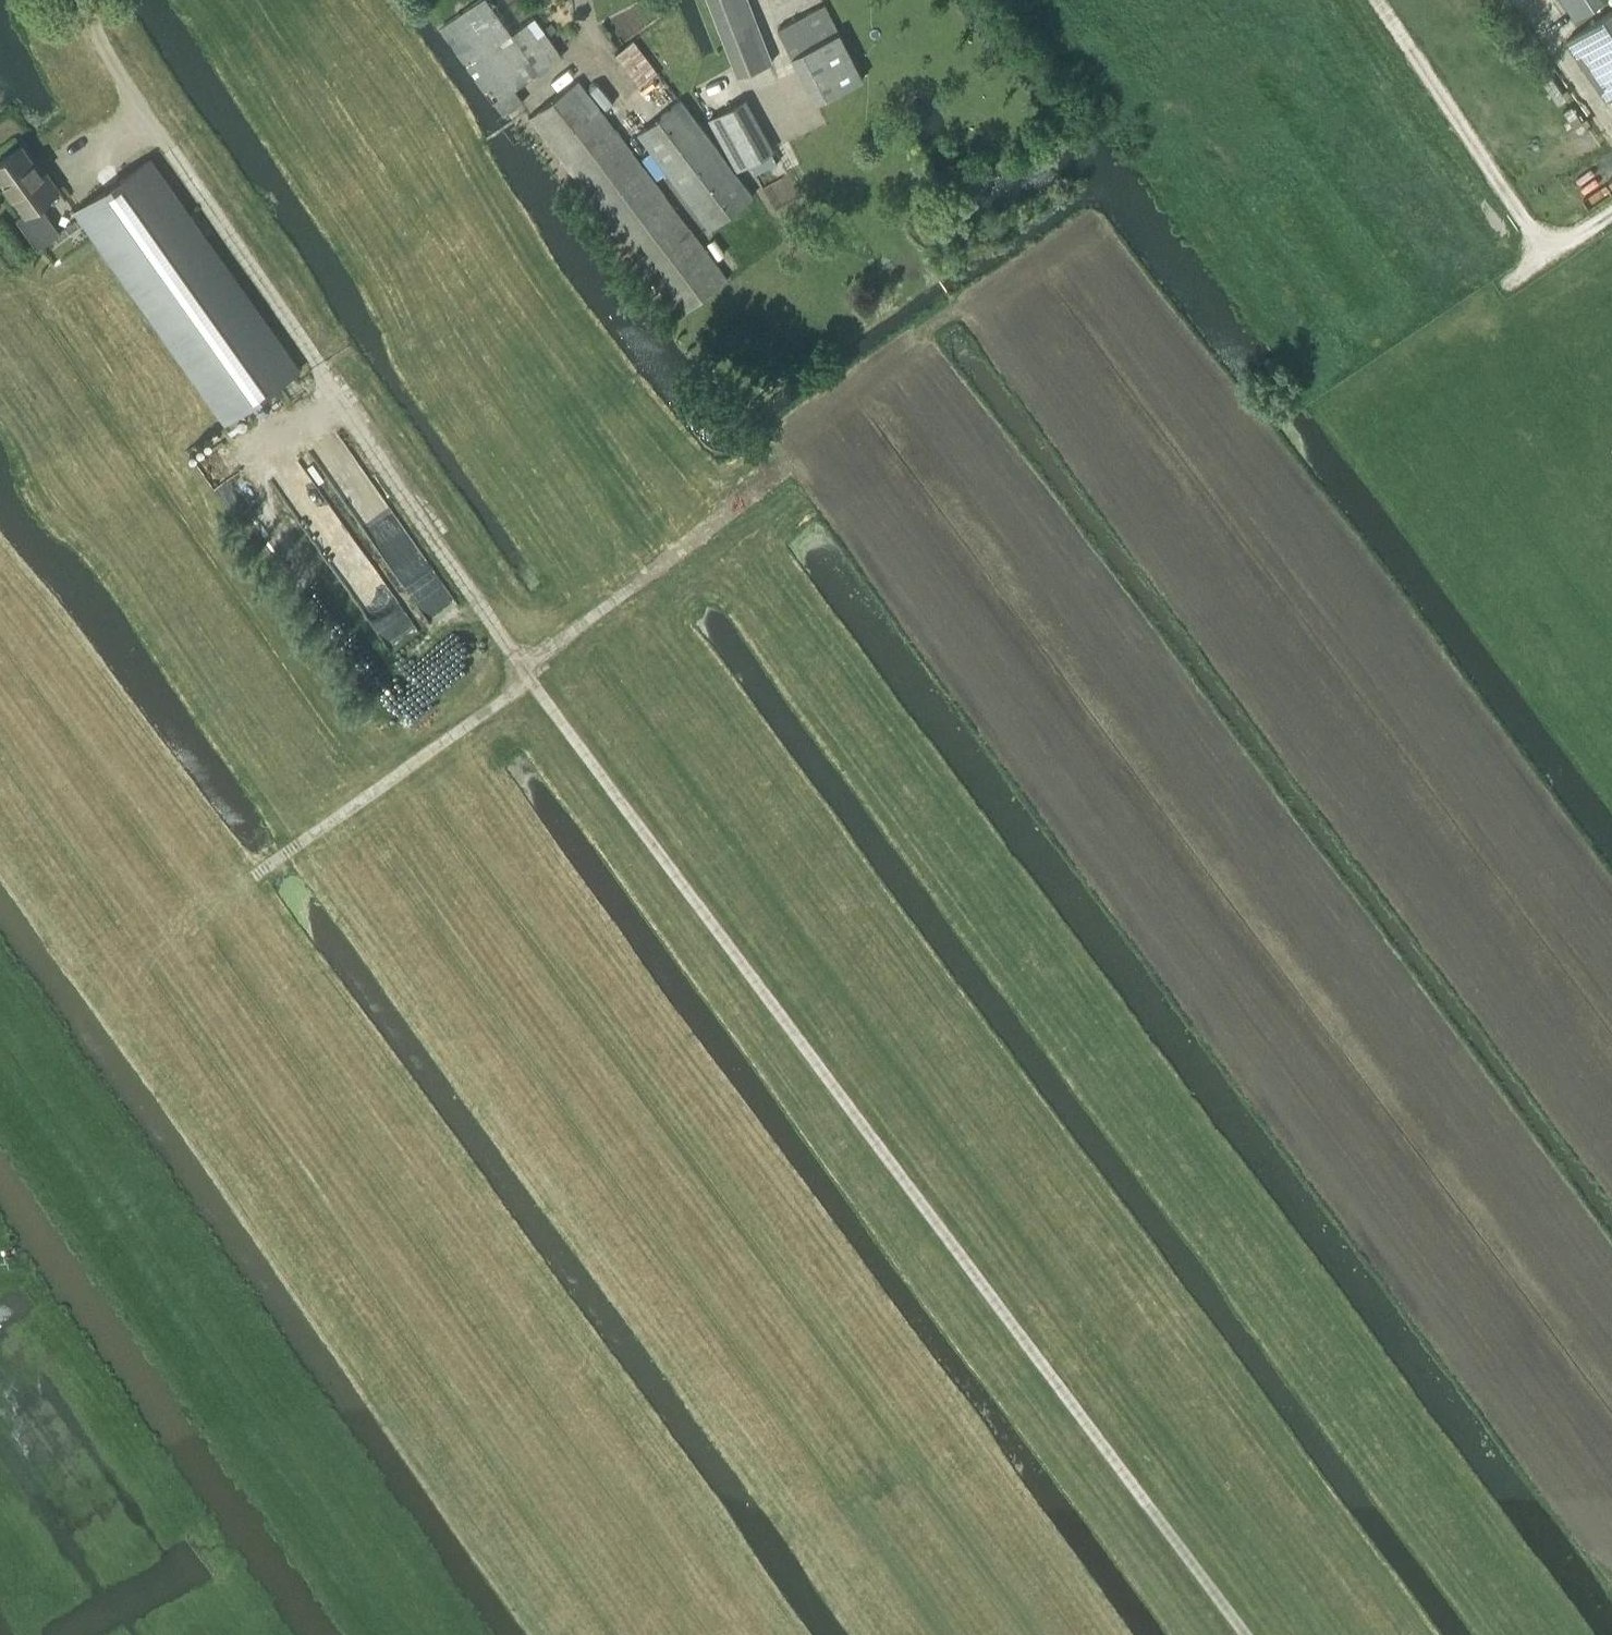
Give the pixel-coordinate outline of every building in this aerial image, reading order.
[(440,24),(504,115),(523,101),(515,89),(562,56),(534,16),(510,33),(487,0),(475,0),(440,24)] [(772,61),(749,0),(709,0),(738,74),(772,61)] [(1575,24),(1608,0),(1558,0),(1575,24)] [(815,102),(861,79),(823,4),(777,28),(815,102)] [(659,74),(633,39),(615,52),(641,87),(659,74)] [(678,315),(727,279),(577,80),(529,116),(678,315)] [(744,97),(708,117),(736,169),(773,149),(744,97)] [(710,228),(752,196),(680,100),(638,132),(710,228)] [(23,212),(15,217),(37,248),(60,231),(39,202),(58,189),(45,171),(41,173),(22,145),(0,160),(0,179),(23,212)] [(223,424),(299,371),(149,158),(74,211),(223,424)]
